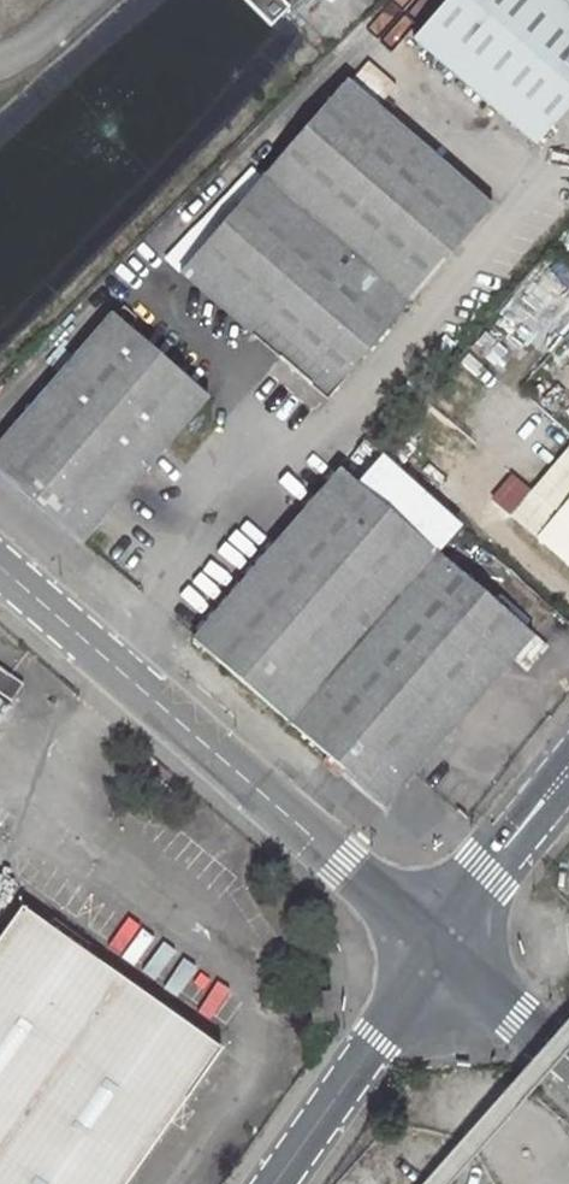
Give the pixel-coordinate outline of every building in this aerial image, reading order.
[(541,148),(568,115),(568,0),(457,0),(419,44),(541,148)] [(351,84),(185,275),(329,401),(495,210),(351,84)] [(0,451),(0,470),(86,544),(210,400),(115,317),(0,451)] [(345,471),(198,642),(390,807),(517,659),(531,671),(550,649),(345,471)] [(561,508),(539,533),(568,559),(568,499),(561,508)] [(11,675),(0,667),(0,690),(11,675)] [(23,683),(11,675),(0,690),(0,691),(11,699),(23,683)] [(21,907),(0,937),(0,1183),(125,1183),(221,1048),(21,907)]
